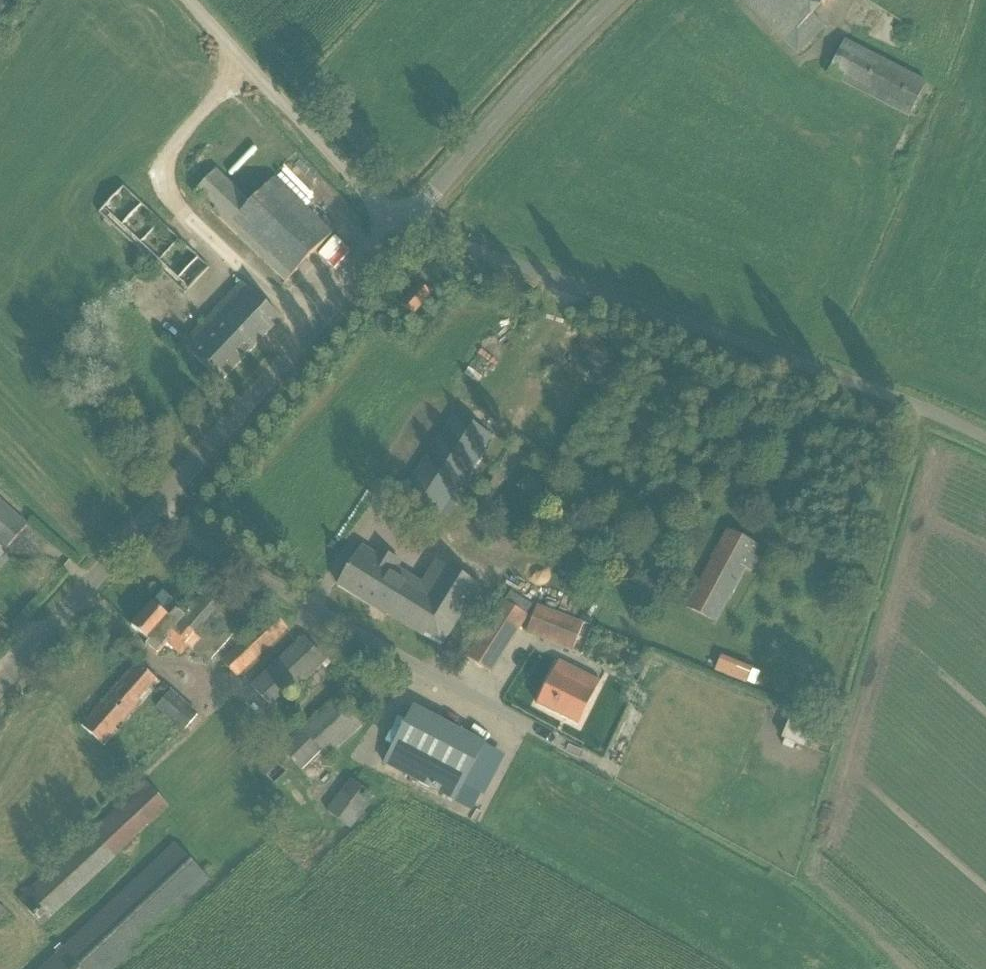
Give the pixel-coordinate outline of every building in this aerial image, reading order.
[(8,0),(0,0),(0,11),(8,0)] [(754,12),(796,54),(822,28),(809,16),(825,0),(742,0),(754,12)] [(908,119),(926,82),(844,39),(826,76),(908,119)] [(250,204),(216,171),(193,194),(286,283),(332,235),(273,179),(250,204)] [(98,214),(170,282),(184,295),(209,269),(122,188),(98,214)] [(185,200),(165,220),(181,236),(201,216),(185,200)] [(221,383),(281,320),(242,283),(182,346),(221,383)] [(419,285),(401,305),(413,315),(430,296),(419,285)] [(453,414),(402,492),(439,517),(491,439),(453,414)] [(5,551),(27,526),(0,502),(0,546),(5,551)] [(685,608),(717,624),(758,546),(725,529),(685,608)] [(431,590),(384,563),(377,558),(379,555),(361,545),(337,585),(439,647),(476,586),(447,569),(443,570),(431,590)] [(145,646),(156,655),(165,644),(180,657),(189,648),(192,650),(207,665),(215,657),(256,610),(235,591),(231,596),(214,582),(183,618),(177,612),(180,608),(162,592),(131,628),(148,643),(145,646)] [(503,602),(467,658),(490,673),(526,616),(503,602)] [(536,605),(532,614),(525,633),(572,651),(583,623),(536,605)] [(287,630),(273,615),(224,662),(237,676),(287,630)] [(263,674),(252,684),(275,709),(325,661),(302,637),(263,674)] [(751,667),(721,655),(715,670),(745,682),(751,667)] [(536,705),(578,726),(600,682),(558,661),(536,705)] [(81,727),(96,740),(106,748),(161,684),(136,663),(81,727)] [(334,699),(319,712),(282,748),(302,769),(321,750),(328,758),(361,727),(334,699)] [(404,725),(383,764),(455,802),(485,745),(413,707),(404,725)] [(259,769),(277,789),(291,776),(287,772),(288,771),(273,755),(259,769)] [(350,780),(345,787),(326,812),(350,830),(369,805),(368,804),(372,799),(368,796),(370,794),(350,780)] [(169,808),(145,782),(16,901),(42,928),(117,859),(116,858),(169,808)] [(210,881),(173,844),(40,968),(116,968),(210,881)]
